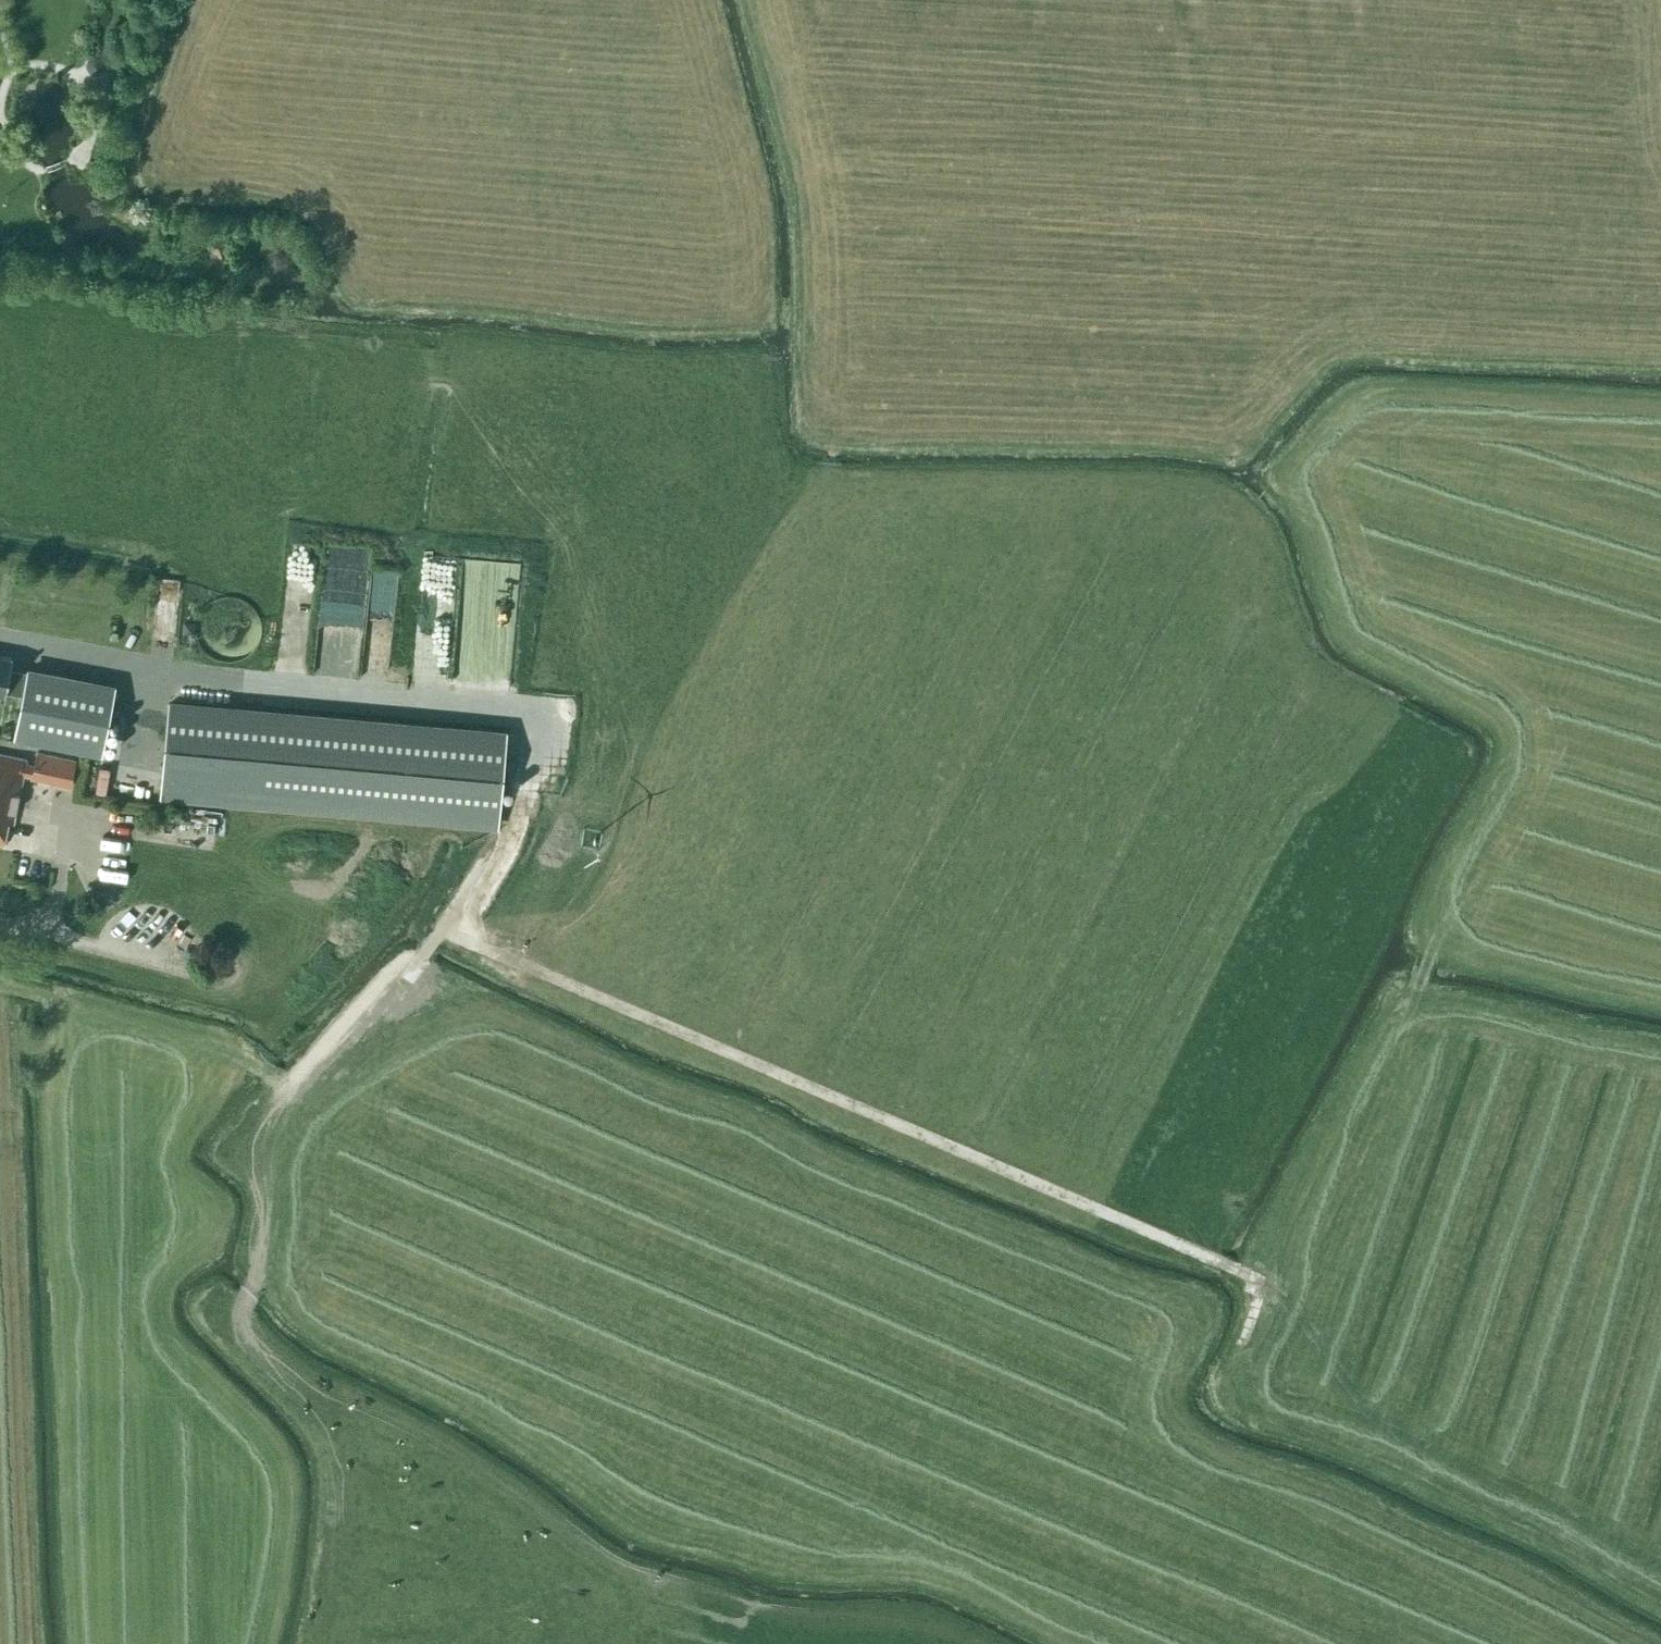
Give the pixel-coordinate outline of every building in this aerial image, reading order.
[(88,59),(87,66),(91,72),(99,73),(104,68),(105,61),(101,56),(93,55),(89,58),(88,59)] [(230,238),(211,245),(220,269),(240,262),(230,238)] [(0,655),(0,694),(4,695),(11,657),(0,655)] [(116,684),(27,667),(13,739),(102,756),(116,684)] [(506,729),(169,699),(161,798),(497,827),(506,729)] [(8,822),(13,823),(26,760),(0,754),(0,844),(3,845),(8,822)]
